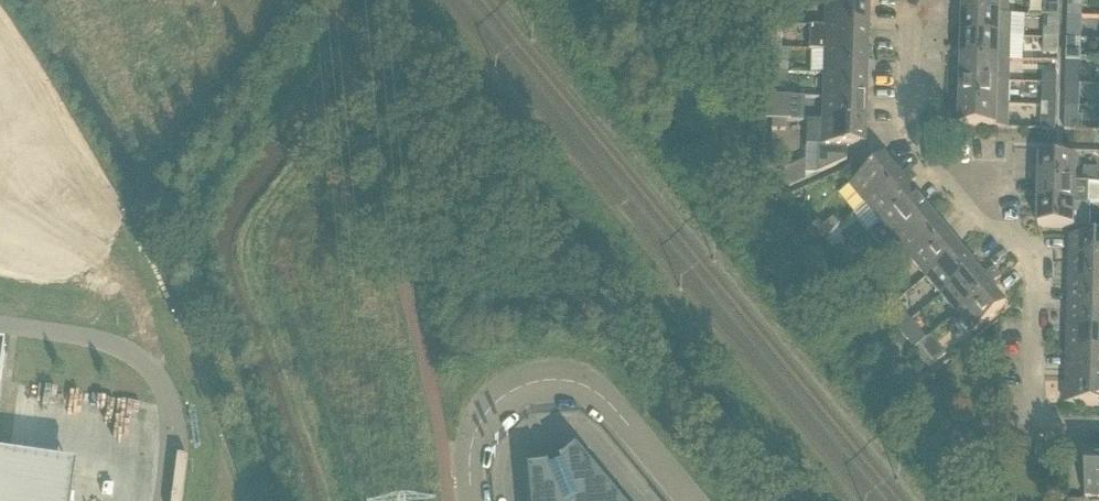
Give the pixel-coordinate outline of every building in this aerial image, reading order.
[(1009,15),(1009,0),(964,0),(963,13),(1009,15)] [(1048,16),(1059,16),(1060,0),(1049,0),(1048,16)] [(1067,16),(1081,16),(1082,0),(1068,0),(1067,16)] [(825,26),(868,28),(868,3),(826,2),(825,26)] [(1009,15),(963,13),(963,36),(1011,37),(1012,15),(1009,15)] [(769,15),(768,24),(782,25),(783,15),(769,15)] [(1044,29),(1044,38),(1058,39),(1059,16),(1048,16),(1048,29),(1044,29)] [(1067,16),(1067,25),(1066,38),(1080,39),(1081,16),(1067,16)] [(782,25),(768,24),(768,34),(782,34),(782,25)] [(868,28),(825,26),(810,26),(809,50),(824,51),(867,52),(868,28)] [(1011,37),(963,36),(962,58),(1011,60),(1011,37)] [(1044,38),(1044,48),(1044,55),(1058,55),(1058,39),(1044,38)] [(824,51),(823,74),(866,76),(867,52),(824,51)] [(1066,51),(1066,60),(1079,61),(1080,51),(1066,51)] [(1011,60),(962,58),(961,81),(1010,82),(1011,60)] [(1066,60),(1065,70),(1065,83),(1078,84),(1079,61),(1066,60)] [(773,73),(787,73),(787,64),(773,63),(773,73)] [(787,73),(773,73),(773,82),(787,83),(787,73)] [(823,74),(823,99),(865,100),(866,76),(823,74)] [(1043,83),(1057,84),(1057,74),(1043,74),(1043,83)] [(1010,82),(961,81),(961,103),(1009,105),(1010,82)] [(1043,83),(1042,106),(1056,106),(1057,84),(1043,83)] [(765,96),(765,120),(772,120),(786,121),(790,121),(791,97),(765,96)] [(1064,105),(1078,106),(1078,96),(1064,96),(1064,105)] [(823,99),(822,121),(822,122),(865,123),(865,100),(823,99)] [(1009,105),(961,103),(960,127),(1009,128),(1009,105)] [(1064,105),(1064,114),(1064,130),(1065,130),(1083,130),(1083,115),(1077,115),(1078,106),(1064,105)] [(1042,106),(1042,119),(1041,129),(1056,129),(1056,106),(1042,106)] [(786,121),(772,120),(771,130),(785,130),(786,121)] [(822,122),(822,121),(807,121),(806,145),(817,146),(817,173),(846,161),(846,147),(864,147),(865,123),(822,122)] [(1040,180),(1076,181),(1076,158),(1040,157),(1040,180)] [(898,177),(882,158),(849,185),(865,205),(898,177)] [(1084,168),(1084,182),(1089,183),(1098,183),(1098,168),(1084,168)] [(898,177),(865,205),(880,223),(913,196),(906,187),(916,179),(908,169),(898,177)] [(1040,180),(1039,203),(1088,204),(1089,183),(1084,182),(1076,182),(1076,181),(1040,180)] [(913,196),(880,223),(871,231),(869,232),(883,250),(895,240),(895,241),(928,214),(913,196)] [(1088,204),(1039,203),(1039,227),(1089,228),(1090,205),(1088,205),(1088,204)] [(943,232),(928,214),(895,241),(910,259),(943,232)] [(827,236),(839,226),(833,219),(822,229),(827,236)] [(943,232),(910,259),(926,278),(958,251),(943,232)] [(842,254),(853,245),(847,237),(836,246),(842,254)] [(1070,261),(1098,262),(1098,237),(1071,237),(1070,261)] [(860,252),(853,245),(842,254),(848,261),(860,252)] [(958,251),(926,278),(941,296),(974,269),(958,251)] [(1070,261),(1069,284),(1098,285),(1098,262),(1070,261)] [(981,278),(974,269),(941,296),(956,314),(989,287),(988,287),(1000,277),(993,268),(981,278)] [(873,278),(861,287),(868,295),(879,285),(873,278)] [(1069,308),(1098,309),(1098,285),(1069,284),(1069,308)] [(885,293),(879,285),(868,295),(874,302),(885,293)] [(1004,306),(989,287),(956,314),(971,333),(1004,306)] [(898,331),(910,321),(895,303),(883,313),(898,331)] [(1069,308),(1068,332),(1098,333),(1098,309),(1069,308)] [(925,340),(910,321),(898,331),(913,349),(925,340)] [(1068,332),(1067,356),(1098,357),(1098,333),(1068,332)] [(925,340),(918,345),(928,357),(934,364),(945,355),(939,348),(929,336),(925,340)] [(1066,380),(1098,381),(1098,357),(1067,356),(1066,380)] [(1066,380),(1066,405),(1098,406),(1098,381),(1066,380)] [(526,470),(529,500),(618,500),(575,449),(560,462),(558,462),(561,468),(548,473),(546,467),(544,468),(526,470)] [(1087,453),(1085,496),(1098,497),(1098,454),(1087,453)]
